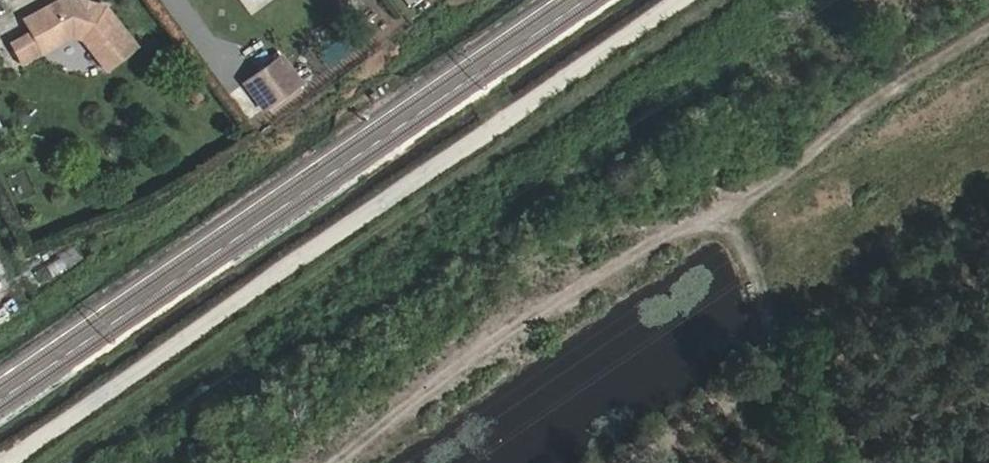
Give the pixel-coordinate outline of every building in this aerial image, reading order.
[(40,34),(18,45),(28,64),(79,37),(92,40),(115,71),(143,48),(109,5),(99,3),(98,7),(90,7),(90,1),(86,0),(72,0),(33,20),(40,34)] [(290,55),(254,80),(273,107),(309,83),(290,55)]
